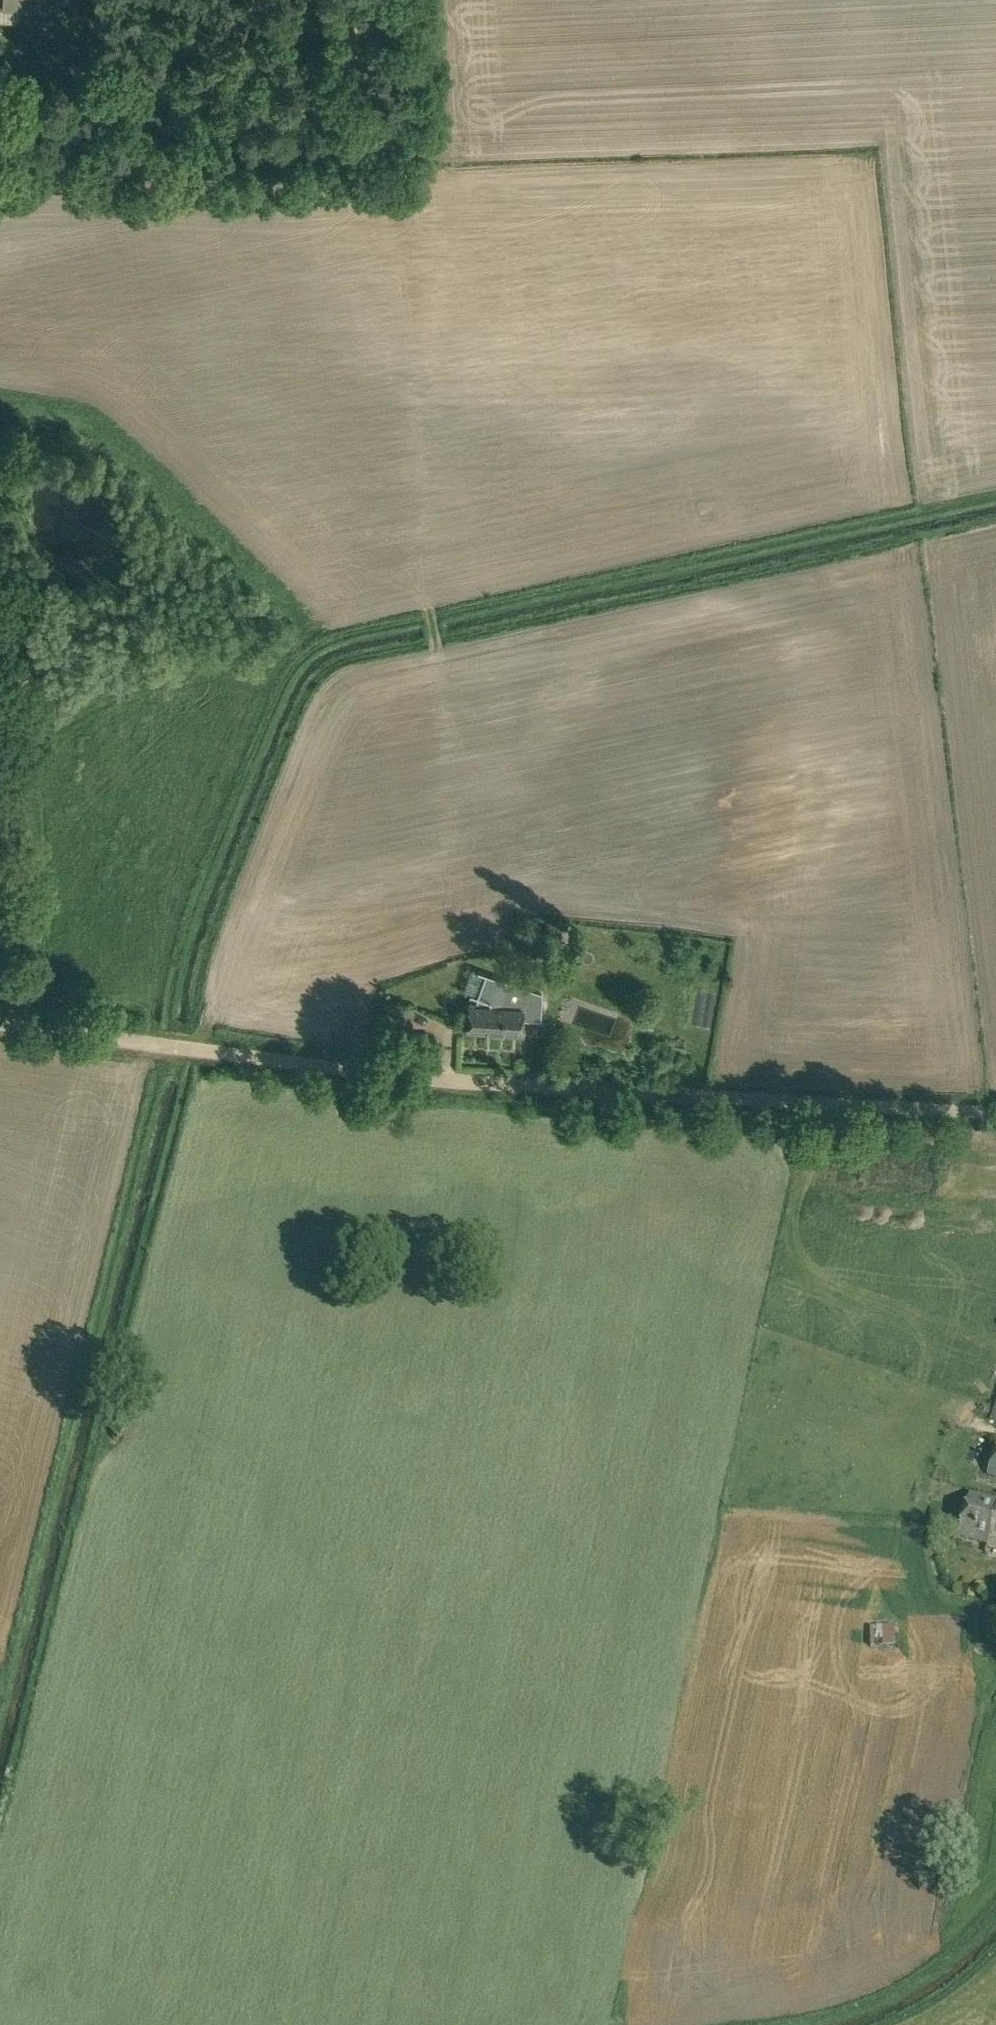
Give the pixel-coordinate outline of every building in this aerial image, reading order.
[(46,10),(46,0),(5,0),(4,7),(46,10)] [(98,37),(108,38),(108,27),(99,27),(98,37)] [(467,1029),(522,1032),(522,1019),(541,1020),(543,994),(474,969),(465,993),(476,997),(476,1005),(469,1004),(468,1010),(462,1010),(461,1027),(467,1027),(467,1029)] [(380,1042),(411,1044),(413,1005),(383,1004),(380,1042)] [(995,1478),(995,1447),(987,1474),(995,1478)] [(995,1549),(995,1501),(968,1494),(956,1537),(985,1545),(985,1546),(995,1549)] [(871,1624),(871,1645),(896,1644),(895,1624),(871,1624)]
